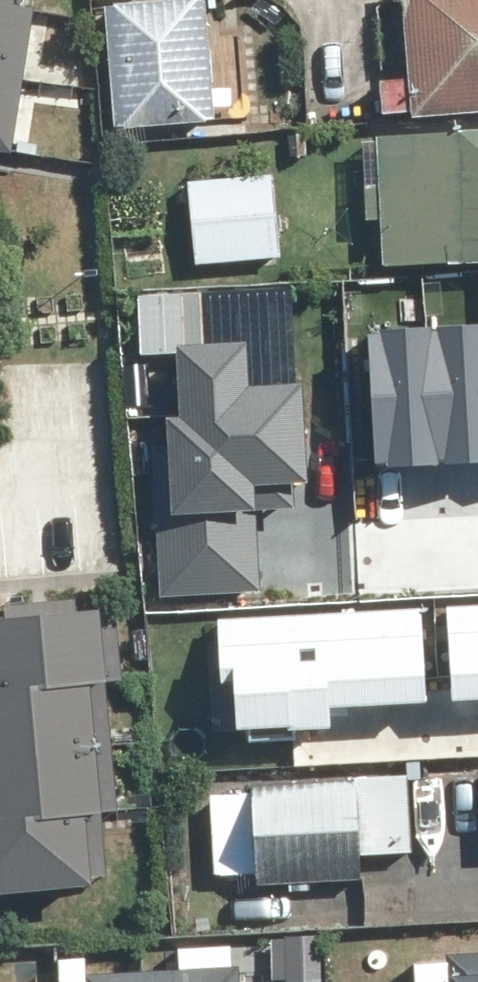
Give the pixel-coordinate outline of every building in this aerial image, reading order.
[(14,131),(16,0),(0,0),(0,130),(14,131)] [(96,1),(106,128),(212,119),(202,0),(111,0),(96,1)] [(401,117),(477,111),(477,0),(392,0),(401,117)] [(368,132),(373,263),(477,259),(477,129),(368,132)] [(264,169),(177,176),(185,262),(272,254),(264,169)] [(378,467),(477,462),(477,322),(370,327),(378,467)] [(157,461),(166,593),(261,586),(256,506),(294,504),(292,480),(307,479),(300,383),(252,387),(249,344),(180,348),(185,410),(169,411),(172,460),(157,461)] [(445,609),(450,697),(477,695),(477,607),(445,609)] [(103,878),(92,608),(0,612),(0,882),(103,878)] [(423,698),(419,614),(207,625),(212,735),(335,729),(344,702),(423,698)] [(348,779),(238,784),(238,794),(199,796),(203,874),(241,872),(242,884),(353,878),(348,779)] [(456,981),(477,981),(477,952),(454,954),(456,981)] [(91,981),(250,981),(249,966),(90,974),(91,981)]
